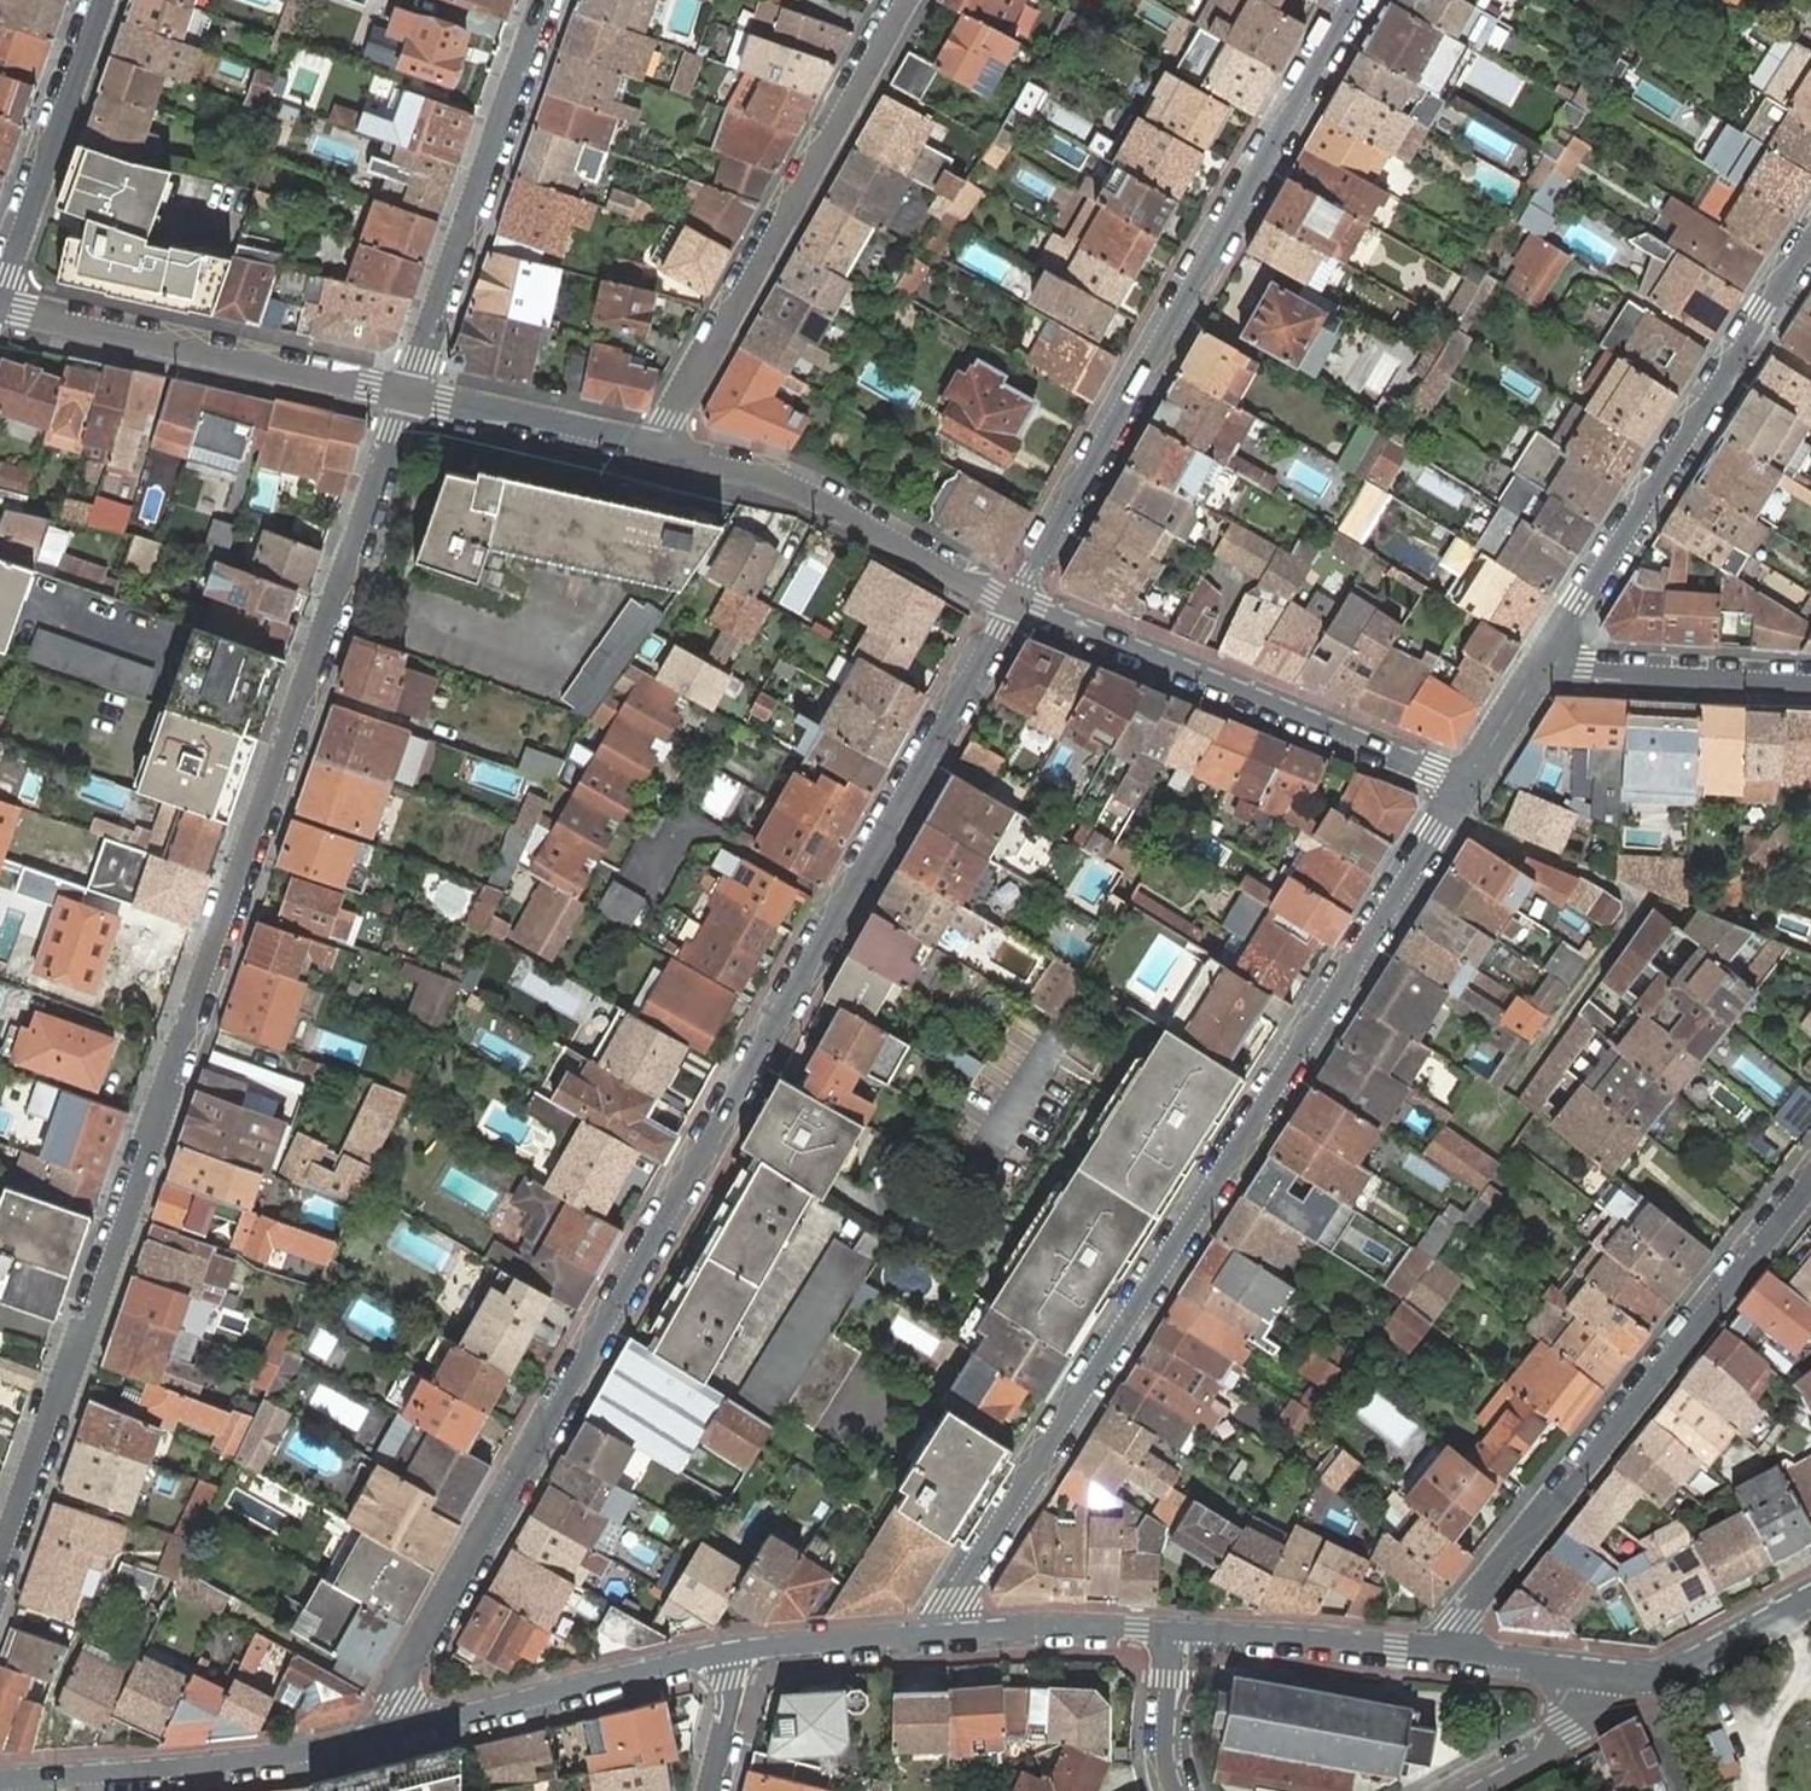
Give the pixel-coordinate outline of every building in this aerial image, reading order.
[(66,0),(0,0),(0,22),(52,41),(66,0)] [(186,5),(200,10),(203,4),(194,0),(171,0),(186,5)] [(288,41),(303,0),(290,0),(277,37),(288,41)] [(514,0),(447,0),(507,21),(514,0)] [(574,12),(620,27),(630,0),(578,0),(574,12)] [(620,27),(633,32),(645,0),(630,0),(620,27)] [(690,31),(699,0),(681,0),(673,27),(690,31)] [(834,63),(852,31),(790,10),(770,3),(762,0),(751,35),(834,63)] [(790,10),(795,0),(771,0),(770,3),(790,10)] [(852,31),(863,12),(828,0),(795,0),(790,10),(852,31)] [(965,13),(996,30),(1014,0),(939,0),(965,13)] [(1305,24),(1275,8),(1261,0),(1209,0),(1196,24),(1207,31),(1213,34),(1278,71),(1305,24)] [(1388,1),(1445,31),(1465,43),(1483,11),(1475,7),(1463,0),(1388,0),(1388,1)] [(1475,7),(1483,11),(1495,18),(1500,10),(1487,3),(1489,0),(1463,0),(1475,7)] [(1388,1),(1359,52),(1416,83),(1445,31),(1388,1)] [(200,10),(186,5),(176,33),(185,37),(183,42),(189,45),(196,47),(208,13),(200,10)] [(1085,29),(1090,20),(1068,7),(1065,12),(1054,32),(1069,40),(1078,25),(1085,29)] [(408,39),(398,65),(398,66),(452,85),(461,57),(458,55),(467,30),(420,15),(397,8),(388,32),(394,34),(408,39)] [(658,41),(633,32),(620,27),(574,12),(560,51),(621,72),(644,80),(658,41)] [(988,94),(1017,40),(996,30),(965,13),(935,66),(909,51),(890,83),(920,100),(938,67),(988,94)] [(52,41),(0,22),(0,73),(37,86),(52,41)] [(196,47),(189,45),(183,42),(122,22),(110,56),(163,74),(177,80),(183,82),(190,84),(202,49),(196,47)] [(739,69),(751,35),(735,29),(723,64),(739,69)] [(387,61),(398,65),(408,39),(394,34),(390,42),(393,43),(387,61)] [(1254,114),(1278,71),(1213,34),(1189,77),(1254,114)] [(816,96),(834,63),(751,35),(739,69),(757,76),(816,96)] [(276,75),(287,44),(288,41),(277,37),(265,71),(276,75)] [(707,48),(699,45),(696,54),(703,57),(707,48)] [(1805,48),(1776,94),(1771,90),(1767,95),(1782,105),(1785,106),(1810,123),(1810,51),(1805,48)] [(618,116),(634,122),(638,109),(612,98),(621,72),(560,51),(546,91),(618,116)] [(1359,52),(1342,81),(1394,110),(1403,115),(1410,118),(1427,129),(1444,99),(1439,96),(1424,87),(1416,83),(1359,52)] [(110,56),(98,90),(151,108),(158,89),(172,94),(177,80),(163,74),(110,56)] [(703,101),(718,61),(703,57),(688,96),(703,101)] [(1606,80),(1614,68),(1601,60),(1593,73),(1606,80)] [(269,98),(276,75),(265,71),(259,69),(250,95),(267,100),(269,98)] [(1147,114),(1206,147),(1229,107),(1166,70),(1154,92),(1158,94),(1147,114)] [(1588,110),(1596,96),(1606,80),(1593,73),(1591,72),(1574,103),(1588,110)] [(37,86),(0,73),(0,116),(23,124),(37,86)] [(796,133),(816,96),(757,76),(753,83),(744,79),(732,102),(738,106),(735,112),(796,133)] [(1045,90),(1028,80),(1012,107),(1026,115),(1030,117),(1045,90)] [(1342,81),(1323,114),(1375,144),(1389,152),(1390,153),(1408,163),(1427,129),(1410,118),(1403,115),(1394,110),(1342,81)] [(457,164),(474,114),(418,94),(405,89),(405,90),(394,87),(384,117),(364,110),(362,114),(337,106),(332,120),(384,138),(400,144),(457,164)] [(150,115),(152,109),(151,108),(98,90),(79,144),(134,162),(138,152),(150,115)] [(534,125),(606,150),(618,116),(546,91),(534,125)] [(1158,94),(1154,92),(1143,112),(1147,114),(1158,94)] [(953,201),(966,182),(949,173),(956,161),(922,142),(934,122),(885,94),(855,147),(910,177),(939,193),(953,201)] [(1785,106),(1782,105),(1767,95),(1744,134),(1758,143),(1769,150),(1810,176),(1810,123),(1785,106)] [(775,171),(796,133),(735,112),(728,109),(713,150),(727,155),(775,171)] [(1128,173),(1176,200),(1203,153),(1140,116),(1129,111),(1112,140),(1084,124),(1073,142),(1114,165),(1128,173)] [(1323,114),(1305,147),(1364,179),(1371,183),(1389,152),(1375,144),(1323,114)] [(150,115),(138,152),(147,155),(160,118),(150,115)] [(596,182),(606,150),(534,125),(516,177),(571,196),(580,199),(583,192),(574,189),(578,176),(596,182)] [(1015,135),(1002,127),(994,141),(1008,149),(1015,135)] [(1810,181),(1810,176),(1769,150),(1758,143),(1744,134),(1737,130),(1732,138),(1753,151),(1744,165),(1724,152),(1714,168),(1734,181),(1737,182),(1746,187),(1790,215),(1810,181)] [(1564,181),(1587,143),(1573,135),(1556,162),(1550,172),(1564,181)] [(437,220),(457,164),(400,144),(384,138),(372,172),(385,177),(377,199),(437,220)] [(145,243),(171,171),(134,162),(79,144),(57,206),(88,217),(80,239),(92,243),(77,284),(212,314),(230,261),(170,248),(168,251),(145,243)] [(882,230),(910,177),(855,147),(825,198),(873,226),(882,230)] [(1305,147),(1287,178),(1354,216),(1365,222),(1378,229),(1389,211),(1381,206),(1388,193),(1377,187),(1371,183),(1364,179),(1305,147)] [(727,155),(716,188),(757,203),(764,190),(775,171),(727,155)] [(1550,172),(1556,162),(1543,155),(1524,183),(1526,184),(1538,191),(1550,172)] [(1156,235),(1176,200),(1128,173),(1114,165),(1103,186),(1101,190),(1092,184),(1090,186),(1083,183),(1078,190),(1095,200),(1106,206),(1156,235)] [(1734,181),(1714,168),(1689,207),(1697,212),(1717,180),(1733,190),(1737,182),(1734,181)] [(1544,212),(1564,181),(1550,172),(1538,191),(1531,203),(1530,202),(1518,223),(1533,233),(1542,239),(1555,218),(1544,212)] [(588,201),(580,199),(571,196),(516,177),(490,252),(527,261),(531,244),(560,254),(568,257),(571,250),(563,247),(577,208),(584,211),(588,201)] [(1287,178),(1265,219),(1329,255),(1331,256),(1339,261),(1343,262),(1365,222),(1354,216),(1287,178)] [(730,251),(757,203),(716,188),(691,180),(671,217),(680,222),(686,226),(730,251)] [(1765,254),(1790,215),(1746,187),(1737,182),(1733,190),(1717,180),(1697,212),(1720,227),(1765,254)] [(982,189),(967,181),(966,182),(953,201),(952,201),(966,211),(982,189)] [(630,216),(636,197),(624,193),(614,189),(607,208),(630,216)] [(251,202),(271,209),(274,199),(255,192),(251,202)] [(658,210),(636,197),(630,216),(648,227),(658,210)] [(825,198),(795,250),(844,278),(873,226),(825,198)] [(1741,292),(1765,254),(1720,227),(1697,212),(1689,207),(1674,198),(1664,213),(1681,224),(1667,246),(1673,249),(1741,292)] [(423,263),(437,220),(377,199),(362,242),(423,263)] [(1133,277),(1156,235),(1106,206),(1102,214),(1111,219),(1099,240),(1090,235),(1082,248),(1133,277)] [(563,247),(571,250),(584,211),(577,208),(563,247)] [(952,235),(963,220),(946,211),(936,224),(952,235)] [(1111,219),(1102,214),(1090,235),(1099,240),(1111,219)] [(1265,219),(1247,250),(1279,268),(1305,283),(1322,292),(1339,261),(1331,256),(1329,255),(1265,219)] [(707,293),(730,251),(686,226),(680,222),(677,229),(657,265),(707,293)] [(657,265),(677,229),(670,224),(650,260),(657,265)] [(937,256),(952,235),(936,224),(921,247),(937,256)] [(1115,308),(1133,277),(1082,248),(1071,241),(1067,238),(1057,233),(1039,264),(1050,270),(1063,277),(1072,283),(1115,308)] [(1711,339),(1741,292),(1673,249),(1667,246),(1646,233),(1629,239),(1656,258),(1642,295),(1711,339)] [(411,297),(423,263),(362,242),(343,235),(341,242),(360,248),(347,283),(411,297)] [(64,282),(77,284),(92,243),(80,239),(64,282)] [(237,243),(230,261),(212,314),(259,324),(267,299),(283,254),(237,243)] [(777,282),(833,314),(850,282),(844,278),(795,250),(777,282)] [(546,326),(559,269),(527,261),(490,252),(470,309),(540,324),(546,326)] [(894,286),(907,295),(928,267),(914,257),(894,286)] [(608,281),(635,288),(642,265),(615,258),(608,281)] [(1472,264),(1464,278),(1471,281),(1479,287),(1487,274),(1488,273),(1472,264)] [(1305,283),(1279,268),(1271,282),(1240,335),(1315,377),(1325,360),(1331,350),(1340,332),(1334,329),(1338,321),(1297,297),(1305,283)] [(1098,339),(1115,308),(1072,283),(1063,277),(1050,270),(1032,303),(1044,310),(1055,315),(1098,339)] [(318,304),(324,278),(310,274),(302,306),(303,306),(308,308),(309,302),(318,304)] [(1465,335),(1498,281),(1487,274),(1479,287),(1456,327),(1455,328),(1465,335)] [(400,329),(411,297),(347,283),(324,278),(318,304),(309,302),(308,308),(317,310),(400,329)] [(672,356),(680,341),(646,328),(654,292),(635,288),(608,281),(605,280),(595,323),(644,335),(644,336),(647,342),(672,356)] [(1456,327),(1479,287),(1471,281),(1446,321),(1456,327)] [(837,327),(858,338),(863,331),(833,314),(777,282),(759,314),(801,336),(813,344),(825,323),(836,329),(837,327)] [(1800,310),(1810,317),(1810,293),(1800,310)] [(285,302),(267,299),(259,324),(277,329),(285,302)] [(1540,309),(1556,318),(1560,311),(1546,302),(1540,309)] [(1676,394),(1705,349),(1637,305),(1632,302),(1603,349),(1608,351),(1609,352),(1619,358),(1676,394)] [(302,306),(294,304),(288,330),(297,333),(303,306),(302,306)] [(394,343),(400,329),(317,310),(308,308),(303,306),(297,333),(381,351),(394,343)] [(460,368),(527,383),(532,360),(540,324),(470,309),(453,357),(453,358),(453,359),(453,360),(453,361),(453,362),(453,363),(453,364),(454,365),(454,366),(455,366),(456,368),(457,368),(458,368),(459,368),(460,368)] [(1780,341),(1810,361),(1810,317),(1800,310),(1780,341)] [(797,379),(803,382),(807,375),(799,370),(808,353),(824,362),(830,353),(813,344),(801,336),(759,314),(741,346),(797,379)] [(1052,321),(1043,339),(1051,344),(1061,325),(1052,321)] [(546,326),(540,324),(532,360),(544,362),(552,327),(546,326)] [(652,381),(651,380),(647,370),(626,365),(628,360),(619,358),(622,347),(626,332),(595,324),(592,336),(596,336),(595,340),(591,359),(583,396),(643,408),(648,397),(652,381)] [(1092,401),(1117,357),(1061,325),(1051,344),(1043,339),(1027,365),(1036,369),(1092,401)] [(1470,337),(1465,335),(1455,328),(1449,338),(1437,357),(1433,365),(1448,375),(1470,337)] [(1201,330),(1177,373),(1232,404),(1234,406),(1239,397),(1225,389),(1239,364),(1253,372),(1259,363),(1201,330)] [(1437,357),(1449,338),(1437,331),(1425,351),(1437,357)] [(822,398),(824,394),(821,392),(803,382),(797,379),(741,346),(703,414),(707,425),(791,447),(809,420),(769,396),(777,381),(791,389),(795,383),(822,398)] [(1425,378),(1433,365),(1437,357),(1425,351),(1424,350),(1412,371),(1425,378)] [(1644,446),(1676,394),(1619,358),(1609,352),(1587,386),(1597,393),(1586,410),(1588,411),(1644,446)] [(565,391),(583,396),(591,359),(573,355),(565,391)] [(1751,388),(1810,425),(1810,426),(1810,406),(1804,402),(1810,390),(1810,381),(1771,356),(1751,388)] [(49,427),(44,441),(81,450),(84,439),(106,364),(69,357),(62,380),(49,427)] [(943,429),(1003,463),(1018,437),(1014,435),(1032,403),(1000,384),(1006,375),(977,359),(973,367),(971,366),(965,377),(957,372),(943,399),(950,404),(944,415),(949,419),(943,429)] [(49,427),(62,380),(40,373),(40,371),(27,367),(27,368),(4,360),(0,372),(0,410),(49,427)] [(135,371),(106,364),(84,439),(113,445),(135,371)] [(1225,389),(1239,397),(1253,372),(1239,364),(1225,389)] [(1451,377),(1448,375),(1433,365),(1425,378),(1409,405),(1426,415),(1451,377)] [(165,378),(135,371),(113,445),(109,460),(132,468),(144,431),(149,413),(156,415),(165,378)] [(1177,373),(1163,398),(1218,429),(1239,441),(1253,416),(1234,406),(1232,404),(1177,373)] [(209,387),(171,379),(152,443),(188,455),(192,443),(209,387)] [(261,399),(209,387),(192,443),(242,459),(248,443),(261,447),(275,402),(261,399)] [(1751,388),(1722,434),(1781,472),(1800,441),(1810,425),(1751,388)] [(1163,398),(1149,423),(1204,454),(1212,458),(1225,466),(1259,485),(1265,474),(1231,455),(1239,441),(1218,429),(1163,398)] [(365,421),(275,402),(261,447),(257,463),(319,477),(316,486),(343,493),(366,424),(365,421)] [(1620,484),(1644,446),(1588,411),(1586,410),(1577,404),(1553,442),(1565,449),(1620,484)] [(1361,422),(1337,464),(1357,475),(1365,480),(1366,478),(1367,477),(1373,465),(1374,464),(1383,448),(1387,442),(1389,438),(1361,422)] [(1149,423),(1126,463),(1179,493),(1200,504),(1209,489),(1198,483),(1212,458),(1204,454),(1149,423)] [(1596,522),(1620,484),(1565,449),(1553,442),(1536,430),(1512,470),(1514,471),(1539,486),(1547,491),(1596,522)] [(1722,434),(1693,480),(1752,517),(1781,472),(1722,434)] [(1800,441),(1781,472),(1789,476),(1791,477),(1795,470),(1810,447),(1800,441)] [(1404,454),(1387,442),(1383,448),(1374,464),(1373,465),(1367,477),(1385,487),(1391,476),(1404,454)] [(1126,463),(1108,495),(1166,529),(1183,538),(1195,517),(1172,504),(1179,493),(1126,463)] [(28,496),(34,476),(2,465),(0,473),(0,490),(28,496)] [(703,556),(724,525),(478,470),(476,478),(445,470),(415,560),(478,583),(490,546),(680,589),(696,566),(703,556)] [(1000,563),(1030,511),(960,470),(956,477),(946,481),(934,505),(935,514),(930,523),(1000,563)] [(1810,489),(1810,479),(1795,470),(1791,477),(1810,489)] [(1577,552),(1596,522),(1547,491),(1539,486),(1514,471),(1494,502),(1512,513),(1520,518),(1525,520),(1577,552)] [(1265,474),(1259,485),(1269,491),(1276,478),(1266,472),(1265,474)] [(1357,475),(1351,486),(1358,490),(1365,480),(1357,475)] [(1810,500),(1810,489),(1791,477),(1789,476),(1782,487),(1808,504),(1810,500)] [(94,505),(92,510),(87,525),(125,532),(140,482),(122,477),(112,510),(94,505)] [(1748,555),(1766,525),(1752,517),(1693,480),(1677,505),(1743,548),(1741,550),(1748,555)] [(1346,483),(1338,497),(1350,504),(1355,497),(1358,490),(1351,486),(1346,483)] [(6,507),(23,511),(28,496),(0,490),(0,506),(6,507)] [(1108,495),(1085,536),(1147,572),(1155,576),(1163,563),(1150,555),(1166,529),(1108,495)] [(1350,504),(1342,517),(1359,527),(1371,506),(1355,497),(1350,504)] [(64,505),(59,519),(87,525),(92,510),(64,505)] [(1711,563),(1722,568),(1728,573),(1741,550),(1743,548),(1677,505),(1661,531),(1675,540),(1711,563)] [(0,518),(0,557),(34,569),(38,557),(52,519),(3,508),(0,518)] [(1550,595),(1577,552),(1525,520),(1520,518),(1512,513),(1486,554),(1490,556),(1498,562),(1550,595)] [(214,522),(203,557),(211,559),(213,561),(225,564),(236,528),(214,522)] [(1232,523),(1215,552),(1231,561),(1240,545),(1246,531),(1232,523)] [(716,563),(703,556),(696,566),(734,586),(750,596),(776,551),(736,529),(716,563)] [(1373,553),(1335,529),(1324,546),(1363,569),(1368,561),(1373,553)] [(322,549),(268,530),(254,574),(297,588),(308,592),(322,549)] [(1264,541),(1246,531),(1240,545),(1231,561),(1247,570),(1264,541)] [(1653,543),(1672,553),(1675,540),(1661,531),(1653,543)] [(128,558),(125,566),(147,573),(159,542),(136,535),(128,558)] [(1147,572),(1085,536),(1062,578),(1062,587),(1136,618),(1143,606),(1142,602),(1132,597),(1147,572)] [(1290,555),(1311,567),(1322,550),(1300,538),(1290,555)] [(1263,578),(1279,550),(1264,541),(1247,570),(1263,578)] [(1291,600),(1311,567),(1290,555),(1279,550),(1263,578),(1260,585),(1257,587),(1291,600)] [(1400,570),(1373,553),(1368,561),(1394,579),(1395,578),(1400,570)] [(60,564),(56,576),(80,585),(95,589),(114,596),(120,582),(105,578),(107,571),(62,556),(60,564)] [(1519,643),(1550,595),(1498,562),(1490,556),(1483,566),(1491,571),(1472,601),(1463,596),(1460,595),(1455,603),(1468,611),(1480,619),(1519,643)] [(5,650),(34,569),(0,557),(0,649),(5,650)] [(60,564),(38,557),(34,569),(56,576),(60,564)] [(856,656),(858,657),(900,680),(927,631),(931,625),(944,601),(873,560),(861,581),(857,589),(845,612),(872,627),(856,656)] [(205,593),(216,597),(286,621),(297,588),(254,574),(225,564),(213,561),(202,592),(205,593)] [(1662,642),(1717,645),(1719,612),(1722,568),(1711,563),(1709,594),(1676,592),(1679,570),(1669,568),(1665,586),(1662,642)] [(1491,571),(1483,566),(1482,566),(1463,596),(1472,601),(1491,571)] [(1607,639),(1662,642),(1665,586),(1669,568),(1662,566),(1661,574),(1636,569),(1600,627),(1607,639)] [(1800,651),(1810,633),(1810,624),(1799,616),(1728,573),(1722,568),(1719,612),(1759,614),(1759,622),(1753,622),(1751,648),(1800,651)] [(1402,582),(1407,573),(1400,570),(1395,578),(1402,582)] [(1407,573),(1402,582),(1420,594),(1426,586),(1407,573)] [(1200,579),(1190,597),(1185,606),(1201,614),(1207,605),(1217,594),(1207,582),(1200,579)] [(1392,582),(1380,602),(1391,609),(1403,589),(1392,582)] [(1342,603),(1368,621),(1369,619),(1375,610),(1380,602),(1353,585),(1348,594),(1342,603)] [(741,635),(748,639),(768,605),(750,596),(734,586),(715,620),(725,626),(741,635)] [(1246,594),(1218,651),(1251,664),(1291,600),(1257,587),(1246,594)] [(1190,597),(1178,590),(1171,602),(1183,609),(1170,632),(1187,638),(1203,645),(1211,632),(1215,619),(1217,615),(1207,605),(1201,614),(1185,606),(1190,597)] [(231,618),(225,636),(278,656),(285,658),(296,625),(286,621),(216,597),(211,612),(231,618)] [(1306,610),(1291,600),(1251,664),(1294,681),(1329,624),(1337,612),(1314,597),(1306,610)] [(1810,624),(1810,597),(1799,616),(1810,624)] [(590,719),(596,709),(606,696),(612,687),(629,663),(651,630),(663,613),(648,601),(643,608),(631,598),(561,699),(574,707),(571,712),(590,719)] [(1322,693),(1351,704),(1391,641),(1397,631),(1400,626),(1394,623),(1400,615),(1391,609),(1380,602),(1375,610),(1369,619),(1368,621),(1322,693)] [(1294,681),(1322,693),(1368,621),(1342,603),(1337,612),(1329,624),(1294,681)] [(1476,625),(1480,619),(1468,611),(1464,618),(1476,625)] [(1461,649),(1471,655),(1500,674),(1519,643),(1480,619),(1476,625),(1461,649)] [(225,636),(194,625),(192,633),(184,653),(165,705),(254,736),(257,737),(265,715),(285,658),(278,656),(225,636)] [(725,626),(705,660),(722,670),(741,635),(725,626)] [(28,659),(143,698),(153,669),(38,630),(28,659)] [(1420,659),(1426,650),(1397,631),(1391,641),(1420,659)] [(1810,651),(1810,633),(1800,651),(1810,651)] [(357,635),(338,688),(392,707),(420,716),(433,679),(411,672),(400,668),(405,653),(357,635)] [(996,694),(1030,714),(1064,653),(1029,639),(1027,640),(996,694)] [(1351,704),(1398,723),(1429,673),(1439,658),(1426,650),(1420,659),(1391,641),(1351,704)] [(1064,653),(1030,714),(1028,717),(1027,719),(1058,737),(1061,731),(1066,722),(1097,667),(1064,653)] [(714,700),(729,673),(722,670),(705,660),(695,654),(675,689),(679,691),(690,697),(709,709),(714,700)] [(1461,671),(1491,689),(1500,674),(1471,655),(1466,663),(1457,658),(1453,666),(1461,671)] [(858,657),(837,692),(905,731),(926,694),(900,680),(858,657)] [(780,659),(773,670),(789,680),(796,668),(780,659)] [(644,672),(629,663),(612,687),(629,698),(644,672)] [(1429,673),(1398,723),(1455,746),(1480,706),(1491,689),(1461,671),(1453,666),(1452,667),(1460,673),(1451,688),(1429,673)] [(1121,677),(1097,667),(1066,722),(1071,726),(1078,730),(1075,736),(1072,740),(1091,751),(1097,741),(1110,749),(1146,686),(1121,677)] [(544,849),(531,873),(546,881),(575,897),(587,875),(577,869),(587,852),(597,858),(610,837),(599,830),(609,813),(620,819),(632,797),(622,791),(632,774),(642,780),(655,757),(645,751),(655,733),(666,739),(678,717),(668,711),(679,691),(675,689),(653,677),(644,672),(629,698),(624,706),(606,696),(596,709),(616,721),(609,732),(597,754),(575,741),(571,749),(592,762),(575,794),(555,782),(548,797),(567,808),(559,823),(540,813),(531,832),(527,840),(544,849)] [(1169,696),(1146,686),(1110,749),(1116,752),(1122,755),(1117,763),(1115,767),(1118,769),(1115,775),(1121,779),(1132,760),(1169,696)] [(690,697),(679,691),(668,711),(678,717),(690,697)] [(775,700),(760,692),(749,712),(752,713),(763,720),(775,700)] [(905,731),(837,692),(818,725),(888,763),(905,731)] [(1194,706),(1169,696),(1132,760),(1121,779),(1123,780),(1115,794),(1135,805),(1162,760),(1194,706)] [(1557,696),(1529,739),(1538,744),(1561,746),(1603,748),(1601,774),(1594,773),(1591,818),(1592,818),(1619,830),(1621,807),(1622,795),(1627,700),(1557,696)] [(1627,700),(1622,795),(1693,800),(1700,704),(1627,700)] [(314,756),(391,783),(409,731),(333,704),(314,756)] [(1747,707),(1700,704),(1693,800),(1702,800),(1703,790),(1734,792),(1734,802),(1740,802),(1741,799),(1747,707)] [(254,736),(165,705),(137,789),(146,792),(168,800),(228,822),(257,737),(254,736)] [(1225,718),(1194,706),(1162,760),(1178,768),(1169,784),(1182,791),(1192,774),(1225,718)] [(1782,709),(1747,707),(1741,799),(1773,801),(1777,786),(1778,776),(1782,709)] [(616,721),(596,709),(590,719),(588,721),(609,732),(616,721)] [(1782,709),(1778,776),(1786,776),(1786,780),(1810,782),(1810,710),(1782,709)] [(888,763),(818,725),(798,713),(794,720),(807,727),(795,749),(849,778),(871,791),(888,763)] [(1256,730),(1225,718),(1192,774),(1225,790),(1256,730)] [(807,727),(794,720),(782,741),(795,749),(807,727)] [(1289,744),(1256,730),(1225,790),(1242,798),(1233,817),(1247,824),(1255,809),(1289,744)] [(655,757),(666,739),(655,733),(645,751),(655,757)] [(961,755),(995,775),(1005,759),(970,740),(961,755)] [(1327,759),(1289,744),(1255,809),(1262,811),(1264,805),(1283,814),(1288,806),(1296,789),(1303,794),(1313,789),(1327,759)] [(518,769),(555,782),(565,760),(526,746),(518,769)] [(953,770),(987,791),(995,775),(961,755),(953,770)] [(314,756),(296,809),(372,835),(391,783),(314,756)] [(867,799),(871,791),(849,778),(844,786),(821,773),(802,762),(796,772),(754,848),(819,884),(834,859),(854,823),(867,799)] [(1028,816),(1017,809),(987,791),(953,770),(943,788),(952,794),(945,807),(935,801),(925,819),(1006,867),(1029,881),(1053,841),(1040,834),(1027,837),(1024,823),(1028,816)] [(25,806),(41,811),(52,776),(37,771),(25,806)] [(1413,795),(1357,772),(1345,795),(1354,799),(1345,816),(1393,843),(1417,806),(1413,795)] [(146,792),(137,789),(116,782),(112,796),(142,806),(146,792)] [(943,788),(935,801),(945,807),(952,794),(943,788)] [(1788,812),(1806,819),(1810,813),(1810,789),(1788,812)] [(1527,792),(1511,832),(1558,852),(1572,818),(1578,825),(1587,829),(1592,818),(1591,818),(1527,792)] [(525,806),(540,813),(545,802),(530,796),(525,806)] [(210,873),(228,822),(168,800),(155,836),(137,829),(135,832),(108,824),(104,836),(210,873)] [(20,808),(0,801),(0,863),(20,808)] [(516,826),(531,832),(540,813),(525,806),(516,826)] [(1288,806),(1283,814),(1281,818),(1300,830),(1373,875),(1393,843),(1345,816),(1331,809),(1322,825),(1288,806)] [(1788,812),(1767,836),(1747,858),(1764,864),(1806,819),(1788,812)] [(620,819),(609,813),(599,830),(610,837),(620,819)] [(293,818),(277,865),(340,885),(348,863),(368,870),(376,847),(293,818)] [(957,903),(969,911),(974,903),(989,899),(992,910),(1006,918),(1029,881),(1006,867),(925,819),(915,838),(925,844),(918,857),(907,850),(897,869),(957,903)] [(1097,829),(1105,834),(1111,824),(1103,819),(1097,829)] [(1073,821),(1064,837),(1082,849),(1091,832),(1073,821)] [(504,891),(527,840),(531,832),(516,826),(512,825),(490,886),(504,891)] [(1768,827),(1739,826),(1738,834),(1767,836),(1768,827)] [(1305,850),(1288,878),(1350,913),(1373,875),(1300,830),(1292,843),(1305,850)] [(1091,832),(1082,849),(1103,861),(1113,845),(1091,832)] [(1767,836),(1738,834),(1736,870),(1747,858),(1767,836)] [(1520,871),(1468,837),(1449,867),(1515,909),(1532,884),(1563,904),(1566,900),(1578,879),(1528,858),(1520,871)] [(909,848),(907,850),(918,857),(925,844),(915,838),(909,848)] [(1113,845),(1103,861),(1121,873),(1130,878),(1140,862),(1113,845)] [(577,869),(587,875),(597,858),(587,852),(577,869)] [(1689,860),(1618,857),(1617,876),(1662,895),(1687,904),(1689,860)] [(679,957),(738,991),(796,889),(742,858),(732,877),(726,874),(722,881),(709,873),(704,881),(699,889),(713,897),(710,903),(715,906),(693,946),(687,943),(684,949),(669,941),(665,949),(679,957)] [(1747,858),(1736,870),(1721,887),(1738,892),(1744,894),(1764,864),(1747,858)] [(340,885),(360,893),(368,870),(348,863),(340,885)] [(1102,903),(1114,876),(1091,866),(1079,893),(1102,903)] [(1282,866),(1278,872),(1285,877),(1289,870),(1282,866)] [(1449,867),(1430,897),(1495,939),(1501,932),(1511,938),(1521,924),(1510,917),(1515,909),(1449,867)] [(969,911),(957,903),(897,869),(873,912),(917,938),(931,946),(933,947),(948,916),(977,932),(984,919),(969,911)] [(1130,878),(1121,873),(1108,893),(1125,903),(1134,909),(1183,939),(1190,926),(1135,892),(1140,884),(1130,878)] [(67,877),(34,969),(93,990),(118,917),(83,904),(89,886),(67,877)] [(294,878),(279,919),(344,942),(354,913),(337,907),(341,893),(294,878)] [(1242,879),(1237,887),(1247,894),(1276,911),(1295,922),(1315,935),(1330,944),(1350,913),(1288,878),(1276,899),(1242,879)] [(1578,879),(1566,900),(1607,929),(1620,910),(1617,902),(1601,892),(1578,879)] [(597,909),(630,927),(637,915),(647,899),(614,880),(597,909)] [(552,957),(582,902),(575,897),(546,881),(526,915),(514,936),(529,945),(552,957)] [(492,913),(504,891),(490,886),(488,886),(467,927),(483,932),(485,929),(492,913)] [(1721,887),(1701,911),(1727,921),(1738,892),(1721,887)] [(1247,942),(1294,971),(1311,945),(1309,944),(1315,935),(1295,922),(1276,911),(1247,894),(1241,904),(1249,909),(1234,933),(1247,942)] [(1430,897),(1412,926),(1476,968),(1495,939),(1430,897)] [(1676,926),(1653,908),(1627,945),(1648,960),(1676,926)] [(1727,921),(1701,911),(1697,916),(1683,932),(1692,940),(1701,947),(1725,967),(1739,977),(1753,960),(1770,939),(1754,932),(1727,921)] [(893,980),(906,988),(916,972),(919,967),(931,946),(917,938),(873,912),(849,954),(893,980)] [(492,913),(485,929),(502,940),(511,923),(492,913)] [(257,920),(243,961),(293,978),(296,969),(301,954),(309,956),(330,963),(335,946),(257,920)] [(1203,934),(1190,926),(1183,939),(1195,946),(1203,934)] [(1412,926),(1393,956),(1447,990),(1458,996),(1527,1041),(1546,1014),(1531,1003),(1528,1002),(1523,1008),(1515,1003),(1507,1014),(1468,990),(1469,989),(1465,986),(1476,968),(1412,926)] [(1232,968),(1272,993),(1279,997),(1294,971),(1247,942),(1234,933),(1229,931),(1225,937),(1227,939),(1215,957),(1232,968)] [(1772,968),(1789,946),(1770,939),(1753,960),(1772,968)] [(1563,940),(1543,969),(1567,985),(1587,956),(1563,940)] [(1700,1058),(1727,1024),(1674,981),(1655,967),(1649,974),(1655,979),(1640,997),(1627,986),(1648,960),(1627,945),(1602,980),(1634,1005),(1643,1013),(1700,1058)] [(1727,1024),(1754,989),(1739,977),(1725,967),(1701,947),(1674,981),(1727,1024)] [(1205,952),(1159,1023),(1226,1065),(1272,993),(1232,968),(1215,957),(1205,952)] [(301,954),(296,969),(303,972),(309,956),(301,954)] [(849,954),(825,997),(841,1006),(869,1022),(893,980),(849,954)] [(1479,1074),(1498,1086),(1527,1041),(1458,996),(1447,990),(1393,956),(1362,1004),(1415,1040),(1442,998),(1491,1029),(1503,1037),(1479,1074)] [(1046,970),(1025,1001),(1041,1011),(1043,1008),(1053,1015),(1059,1003),(1068,1008),(1087,978),(1084,976),(1075,970),(1054,957),(1052,959),(1046,970)] [(735,995),(672,960),(641,1015),(703,1051),(735,995)] [(1649,974),(1655,967),(1648,960),(1627,986),(1640,997),(1655,979),(1649,974)] [(1754,989),(1772,968),(1753,960),(1739,977),(1754,989)] [(243,961),(227,1008),(285,1028),(297,994),(315,1000),(320,986),(300,980),(293,978),(243,961)] [(440,1025),(461,981),(406,963),(402,975),(422,982),(434,986),(425,1007),(413,1003),(409,1015),(440,1025)] [(350,978),(344,994),(357,998),(363,982),(350,978)] [(422,982),(413,1003),(425,1007),(434,986),(422,982)] [(1531,1003),(1546,1014),(1559,996),(1543,986),(1531,1003)] [(1672,1094),(1700,1058),(1643,1013),(1634,1005),(1618,1025),(1588,999),(1578,1013),(1616,1046),(1640,1068),(1672,1094)] [(1059,1003),(1053,1015),(1061,1020),(1068,1008),(1059,1003)] [(1362,1004),(1339,1042),(1405,1084),(1428,1048),(1415,1040),(1362,1004)] [(841,1006),(818,1045),(860,1069),(863,1071),(870,1075),(872,1076),(878,1080),(886,1084),(890,1086),(912,1048),(894,1037),(885,1031),(869,1022),(841,1006)] [(1798,1025),(1801,1027),(1810,1035),(1810,1008),(1798,1025)] [(31,1034),(21,1059),(95,1086),(112,1040),(38,1013),(31,1034)] [(687,1044),(630,1013),(601,1065),(656,1097),(687,1044)] [(1021,1324),(1070,1355),(1107,1296),(1101,1291),(1102,1289),(1093,1284),(1103,1268),(1112,1273),(1113,1271),(1120,1275),(1140,1244),(1158,1216),(1181,1178),(1195,1157),(1188,1152),(1190,1150),(1181,1145),(1191,1128),(1200,1134),(1201,1132),(1208,1137),(1245,1078),(1226,1065),(1159,1023),(1144,1013),(1001,1236),(986,1232),(967,1262),(979,1270),(967,1289),(980,1297),(982,1300),(994,1307),(1021,1324)] [(1643,1131),(1672,1094),(1640,1068),(1616,1046),(1578,1013),(1548,1056),(1566,1070),(1587,1044),(1605,1059),(1585,1084),(1643,1131)] [(1464,1072),(1475,1078),(1479,1074),(1503,1037),(1491,1029),(1464,1072)] [(13,1056),(21,1059),(31,1034),(23,1031),(13,1056)] [(1339,1042),(1311,1085),(1378,1127),(1380,1129),(1401,1096),(1399,1094),(1405,1084),(1339,1042)] [(1566,1070),(1585,1084),(1605,1059),(1587,1044),(1566,1070)] [(811,1070),(801,1089),(836,1109),(863,1125),(871,1110),(863,1105),(866,1099),(878,1080),(872,1076),(870,1075),(863,1071),(860,1069),(818,1045),(806,1067),(811,1070)] [(949,1047),(942,1058),(974,1078),(979,1072),(982,1066),(949,1047)] [(1449,1100),(1466,1078),(1434,1054),(1417,1077),(1449,1100)] [(1611,1172),(1643,1131),(1585,1084),(1566,1070),(1548,1056),(1518,1098),(1537,1113),(1611,1172)] [(306,1058),(300,1073),(330,1084),(334,1069),(328,1067),(306,1058)] [(600,1064),(592,1060),(583,1075),(580,1080),(588,1085),(600,1064)] [(656,1097),(601,1065),(600,1064),(588,1085),(580,1080),(568,1073),(553,1100),(586,1119),(635,1147),(662,1163),(677,1136),(655,1123),(646,1117),(652,1106),(656,1097)] [(407,1094),(415,1077),(397,1070),(389,1088),(407,1094)] [(812,1191),(821,1197),(838,1170),(865,1126),(863,1125),(836,1109),(801,1089),(780,1077),(777,1081),(780,1089),(775,1097),(781,1099),(774,1111),(769,1108),(761,1110),(758,1114),(740,1146),(761,1158),(812,1191)] [(777,1081),(761,1110),(769,1108),(774,1111),(781,1099),(775,1097),(780,1089),(777,1081)] [(355,1203),(407,1094),(389,1088),(376,1083),(340,1162),(343,1164),(337,1176),(315,1166),(325,1146),(301,1135),(286,1178),(355,1203)] [(1311,1085),(1289,1120),(1356,1163),(1378,1127),(1311,1085)] [(1810,1124),(1810,1094),(1801,1086),(1776,1116),(1801,1136),(1810,1124)] [(198,1091),(181,1141),(266,1171),(283,1121),(198,1091)] [(553,1100),(536,1091),(527,1108),(577,1136),(548,1188),(570,1200),(597,1216),(635,1147),(586,1119),(553,1100)] [(1451,1114),(1415,1091),(1409,1101),(1444,1123),(1451,1114)] [(866,1099),(863,1105),(871,1110),(875,1104),(866,1099)] [(104,1179),(120,1130),(60,1110),(43,1158),(104,1179)] [(1289,1120),(1268,1153),(1313,1182),(1339,1199),(1348,1205),(1369,1171),(1356,1163),(1289,1120)] [(1471,1145),(1442,1126),(1422,1155),(1451,1173),(1471,1145)] [(1195,1157),(1208,1137),(1201,1132),(1200,1134),(1191,1128),(1181,1145),(1190,1150),(1188,1152),(1195,1157)] [(181,1141),(167,1181),(253,1210),(266,1171),(181,1141)] [(1499,1164),(1471,1145),(1451,1173),(1481,1191),(1495,1170),(1499,1164)] [(93,1209),(104,1179),(43,1158),(21,1151),(15,1170),(29,1175),(45,1180),(41,1192),(93,1209)] [(797,1217),(812,1191),(761,1158),(744,1187),(653,1350),(704,1382),(717,1358),(738,1320),(780,1246),(797,1217)] [(1260,1207),(1317,1243),(1323,1247),(1329,1238),(1318,1231),(1339,1199),(1313,1182),(1310,1186),(1284,1169),(1260,1207)] [(45,1180),(29,1175),(25,1186),(41,1192),(45,1180)] [(551,1296),(578,1311),(599,1274),(624,1231),(597,1216),(570,1200),(548,1188),(529,1177),(520,1194),(524,1205),(539,1214),(548,1219),(537,1239),(534,1239),(528,1241),(523,1248),(526,1258),(516,1275),(521,1278),(551,1296)] [(1605,1210),(1621,1190),(1608,1180),(1592,1200),(1605,1210)] [(273,1244),(326,1265),(337,1240),(299,1227),(253,1210),(167,1181),(154,1217),(250,1250),(249,1254),(267,1260),(273,1244)] [(91,1215),(5,1186),(0,1201),(0,1300),(55,1319),(91,1215)] [(1692,1277),(1712,1253),(1651,1204),(1643,1197),(1638,1203),(1621,1190),(1605,1210),(1609,1214),(1630,1230),(1692,1277)] [(1241,1196),(1216,1236),(1275,1274),(1282,1263),(1298,1240),(1313,1249),(1317,1243),(1260,1207),(1241,1196)] [(1488,1206),(1477,1197),(1461,1222),(1471,1230),(1488,1206)] [(548,1219),(539,1214),(527,1236),(534,1239),(537,1239),(548,1219)] [(1670,1305),(1692,1277),(1630,1230),(1609,1214),(1604,1219),(1609,1223),(1606,1226),(1610,1231),(1622,1240),(1608,1257),(1670,1305)] [(1437,1256),(1457,1226),(1440,1216),(1417,1249),(1434,1260),(1437,1256)] [(802,1220),(797,1217),(780,1246),(786,1249),(802,1220)] [(211,1255),(214,1247),(152,1224),(134,1275),(188,1295),(200,1299),(233,1311),(237,1299),(201,1286),(203,1282),(225,1289),(234,1262),(211,1255)] [(873,1262),(888,1239),(880,1234),(868,1227),(854,1250),(873,1262)] [(1622,1240),(1610,1231),(1597,1248),(1601,1251),(1608,1257),(1622,1240)] [(1441,1255),(1452,1263),(1466,1242),(1456,1234),(1441,1255)] [(1216,1236),(1192,1273),(1246,1307),(1272,1324),(1281,1309),(1281,1296),(1277,1289),(1278,1285),(1283,1279),(1275,1274),(1216,1236)] [(761,1418),(861,1257),(834,1240),(733,1401),(761,1418)] [(1649,1332),(1670,1305),(1608,1257),(1601,1251),(1597,1248),(1594,1246),(1573,1273),(1580,1278),(1587,1283),(1589,1285),(1649,1332)] [(1406,1301),(1410,1295),(1434,1260),(1417,1249),(1414,1247),(1405,1262),(1411,1265),(1399,1284),(1393,1279),(1386,1288),(1393,1293),(1404,1299),(1406,1301)] [(1455,1271),(1437,1256),(1434,1260),(1410,1295),(1406,1301),(1432,1321),(1458,1283),(1452,1278),(1456,1272),(1455,1271)] [(830,1333),(862,1280),(873,1264),(861,1257),(761,1418),(772,1426),(782,1410),(830,1333)] [(516,1275),(502,1267),(492,1286),(459,1345),(509,1372),(529,1335),(537,1319),(551,1296),(521,1278),(516,1275)] [(1803,1274),(1808,1277),(1810,1274),(1810,1268),(1809,1267),(1803,1274)] [(1101,1291),(1107,1296),(1120,1275),(1113,1271),(1112,1273),(1103,1268),(1093,1284),(1102,1289),(1101,1291)] [(336,1277),(323,1269),(314,1289),(303,1313),(315,1319),(336,1277)] [(1192,1273),(1179,1295),(1251,1341),(1273,1355),(1279,1346),(1263,1336),(1272,1324),(1246,1307),(1192,1273)] [(1808,1277),(1803,1274),(1786,1294),(1810,1314),(1810,1274),(1808,1277)] [(134,1275),(122,1310),(176,1329),(196,1337),(199,1329),(191,1326),(200,1299),(188,1295),(134,1275)] [(1587,1283),(1580,1278),(1566,1296),(1573,1301),(1587,1283)] [(1281,1296),(1281,1309),(1296,1287),(1286,1282),(1283,1279),(1278,1285),(1277,1289),(1281,1296)] [(1786,1294),(1768,1279),(1723,1335),(1766,1370),(1774,1377),(1800,1398),(1810,1418),(1810,1314),(1786,1294)] [(1630,1356),(1649,1332),(1589,1285),(1587,1283),(1573,1301),(1566,1296),(1553,1286),(1548,1291),(1543,1297),(1550,1302),(1563,1314),(1568,1307),(1569,1309),(1630,1356)] [(1179,1295),(1165,1317),(1239,1361),(1246,1351),(1240,1347),(1242,1343),(1248,1347),(1251,1341),(1179,1295)] [(1432,1321),(1406,1301),(1404,1299),(1384,1328),(1408,1349),(1432,1321)] [(980,1328),(994,1307),(982,1300),(967,1323),(978,1330),(980,1328)] [(1603,1389),(1630,1356),(1569,1309),(1568,1307),(1563,1314),(1550,1302),(1527,1329),(1543,1342),(1603,1389)] [(1043,1397),(1070,1355),(1021,1324),(994,1307),(980,1328),(978,1330),(967,1323),(956,1341),(971,1351),(976,1353),(1023,1384),(1043,1397)] [(122,1310),(113,1336),(167,1355),(173,1340),(191,1346),(191,1345),(199,1347),(201,1339),(196,1337),(176,1329),(122,1310)] [(1165,1317),(1151,1338),(1222,1382),(1227,1386),(1231,1389),(1246,1366),(1239,1361),(1165,1317)] [(738,1320),(717,1358),(722,1361),(743,1324),(738,1320)] [(1364,1330),(1374,1336),(1379,1327),(1370,1320),(1364,1330)] [(320,1326),(307,1349),(326,1360),(339,1337),(320,1326)] [(286,1350),(294,1332),(279,1327),(263,1361),(278,1367),(286,1350)] [(861,1352),(830,1333),(782,1410),(812,1430),(861,1352)] [(1766,1370),(1723,1335),(1702,1362),(1744,1397),(1752,1404),(1765,1387),(1769,1382),(1774,1377),(1766,1370)] [(113,1336),(103,1365),(150,1381),(157,1383),(172,1389),(176,1375),(162,1369),(167,1355),(113,1336)] [(704,1382),(653,1350),(632,1337),(586,1418),(633,1445),(679,1471),(698,1438),(705,1442),(747,1468),(763,1442),(772,1426),(761,1418),(733,1401),(724,1395),(704,1382)] [(1151,1338),(1137,1361),(1206,1404),(1217,1411),(1224,1416),(1230,1409),(1212,1397),(1222,1382),(1151,1338)] [(1569,1433),(1603,1389),(1543,1342),(1529,1358),(1524,1365),(1509,1384),(1521,1394),(1550,1417),(1569,1433)] [(486,1413),(509,1372),(459,1345),(456,1344),(434,1384),(486,1413)] [(1328,1360),(1348,1372),(1358,1357),(1339,1344),(1328,1360)] [(1299,1372),(1333,1394),(1348,1372),(1328,1360),(1313,1350),(1299,1372)] [(1012,1403),(1023,1384),(976,1353),(971,1351),(939,1403),(946,1408),(991,1436),(1003,1416),(1008,1419),(1017,1406),(1012,1403)] [(37,1370),(0,1357),(0,1376),(31,1387),(37,1370)] [(267,1392),(278,1367),(263,1361),(251,1385),(267,1392)] [(1137,1361),(1123,1382),(1199,1429),(1202,1425),(1206,1428),(1217,1411),(1206,1404),(1137,1361)] [(1744,1397),(1702,1362),(1681,1389),(1725,1426),(1731,1430),(1737,1436),(1745,1442),(1765,1415),(1756,1407),(1752,1404),(1744,1397)] [(387,1400),(407,1411),(424,1379),(404,1368),(387,1400)] [(474,1434),(486,1413),(434,1384),(424,1379),(407,1411),(404,1416),(426,1427),(466,1450),(474,1434)] [(233,1460),(255,1416),(232,1409),(231,1408),(172,1389),(157,1383),(150,1381),(145,1395),(143,1403),(125,1395),(119,1410),(160,1427),(175,1434),(182,1417),(222,1433),(214,1452),(233,1460)] [(1123,1382),(1110,1404),(1154,1431),(1179,1447),(1190,1430),(1196,1433),(1199,1429),(1123,1382)] [(1480,1419),(1493,1429),(1521,1394),(1509,1384),(1480,1419)] [(255,1416),(263,1399),(267,1392),(251,1385),(243,1403),(234,1401),(231,1408),(232,1409),(255,1416)] [(128,1388),(125,1395),(143,1403),(145,1395),(128,1388)] [(1301,1403),(1317,1413),(1327,1398),(1311,1388),(1301,1403)] [(1707,1473),(1737,1436),(1731,1430),(1725,1426),(1681,1389),(1651,1426),(1704,1470),(1707,1473)] [(1496,1484),(1550,1417),(1521,1394),(1493,1429),(1468,1461),(1496,1484)] [(145,1462),(160,1427),(119,1410),(91,1398),(77,1437),(137,1459),(145,1462)] [(289,1413),(263,1399),(255,1416),(233,1460),(256,1473),(261,1466),(267,1454),(284,1423),(289,1413)] [(1302,1437),(1317,1413),(1301,1403),(1296,1399),(1280,1422),(1302,1437)] [(1090,1435),(1172,1485),(1181,1472),(1143,1448),(1154,1431),(1110,1404),(1090,1435)] [(952,1541),(1010,1448),(996,1439),(991,1436),(946,1408),(898,1485),(905,1491),(896,1506),(952,1541)] [(996,1439),(1008,1419),(1003,1416),(991,1436),(996,1439)] [(586,1418),(565,1456),(612,1481),(633,1445),(586,1418)] [(1689,1488),(1704,1470),(1651,1426),(1632,1450),(1681,1490),(1685,1485),(1689,1488)] [(1778,1426),(1757,1452),(1767,1461),(1779,1438),(1783,1430),(1778,1426)] [(458,1524),(492,1464),(472,1453),(466,1450),(426,1427),(403,1468),(437,1487),(433,1494),(426,1507),(458,1524)] [(1190,1430),(1179,1447),(1186,1451),(1196,1433),(1190,1430)] [(1070,1466),(1092,1479),(1115,1493),(1127,1476),(1164,1498),(1172,1485),(1090,1435),(1070,1466)] [(77,1437),(60,1489),(120,1510),(123,1502),(111,1498),(121,1467),(134,1470),(137,1459),(77,1437)] [(1453,1539),(1496,1484),(1468,1461),(1450,1446),(1441,1438),(1435,1446),(1444,1453),(1406,1500),(1416,1508),(1453,1539)] [(744,1473),(747,1468),(705,1442),(703,1448),(744,1473)] [(1335,1490),(1358,1460),(1343,1448),(1320,1477),(1335,1490)] [(1667,1493),(1674,1499),(1681,1490),(1632,1450),(1613,1474),(1640,1496),(1655,1508),(1667,1493)] [(565,1456),(550,1483),(606,1514),(612,1518),(628,1491),(612,1481),(565,1456)] [(1232,1477),(1238,1482),(1251,1462),(1244,1458),(1232,1477)] [(1793,1469),(1791,1466),(1785,1464),(1773,1470),(1776,1477),(1810,1541),(1810,1459),(1793,1469)] [(1368,1468),(1392,1488),(1397,1482),(1372,1461),(1368,1468)] [(433,1568),(458,1524),(426,1507),(433,1494),(380,1465),(348,1523),(358,1529),(367,1533),(433,1568)] [(1076,1502),(1090,1510),(1092,1479),(1070,1466),(1056,1489),(1070,1498),(1076,1502)] [(111,1498),(123,1502),(134,1470),(121,1467),(111,1498)] [(1613,1474),(1589,1504),(1598,1511),(1617,1526),(1640,1496),(1613,1474)] [(1810,1546),(1810,1541),(1776,1477),(1734,1500),(1743,1516),(1770,1567),(1810,1546)] [(1092,1479),(1090,1510),(1090,1514),(1086,1588),(1119,1590),(1123,1522),(1098,1521),(1099,1501),(1124,1507),(1124,1499),(1115,1493),(1092,1479)] [(208,1514),(220,1488),(199,1480),(176,1536),(194,1542),(208,1514)] [(550,1483),(532,1515),(587,1547),(597,1552),(615,1520),(612,1518),(606,1514),(550,1483)] [(1450,1583),(1472,1555),(1453,1539),(1416,1508),(1406,1500),(1394,1490),(1387,1498),(1393,1503),(1408,1516),(1392,1536),(1450,1583)] [(1676,1525),(1678,1527),(1683,1524),(1665,1509),(1674,1499),(1667,1493),(1655,1508),(1662,1514),(1676,1525)] [(1175,1530),(1124,1499),(1124,1507),(1123,1522),(1136,1523),(1136,1551),(1159,1552),(1166,1533),(1171,1536),(1219,1566),(1226,1555),(1244,1529),(1231,1521),(1194,1498),(1175,1530)] [(44,1536),(113,1560),(125,1525),(56,1501),(44,1536)] [(1090,1514),(1090,1510),(1076,1502),(1075,1520),(1057,1518),(1057,1525),(1051,1599),(1085,1600),(1086,1588),(1090,1514)] [(1408,1516),(1393,1503),(1376,1523),(1384,1529),(1392,1536),(1408,1516)] [(1589,1504),(1564,1536),(1582,1551),(1595,1536),(1585,1528),(1598,1511),(1589,1504)] [(910,1608),(952,1541),(896,1506),(845,1586),(831,1576),(806,1616),(827,1615),(910,1608)] [(1240,1506),(1231,1521),(1244,1529),(1254,1515),(1240,1506)] [(997,1602),(1051,1599),(1057,1525),(1057,1518),(1042,1511),(990,1593),(997,1602)] [(532,1515),(513,1548),(570,1579),(579,1563),(602,1576),(611,1561),(587,1547),(532,1515)] [(1254,1515),(1244,1529),(1226,1555),(1219,1566),(1211,1577),(1256,1601),(1269,1578),(1296,1524),(1288,1520),(1284,1529),(1277,1542),(1255,1529),(1260,1517),(1254,1515)] [(1718,1595),(1770,1567),(1743,1516),(1690,1544),(1718,1595)] [(1284,1529),(1260,1517),(1255,1529),(1277,1542),(1284,1529)] [(1136,1523),(1123,1522),(1119,1590),(1119,1602),(1155,1604),(1159,1552),(1136,1551),(1136,1523)] [(1269,1578),(1256,1601),(1252,1609),(1313,1612),(1324,1594),(1328,1585),(1335,1588),(1353,1596),(1363,1575),(1369,1562),(1346,1550),(1296,1524),(1269,1578)] [(1682,1615),(1718,1595),(1690,1544),(1683,1531),(1678,1527),(1676,1525),(1664,1532),(1658,1536),(1651,1539),(1657,1548),(1650,1552),(1682,1615)] [(1433,1605),(1450,1583),(1392,1536),(1384,1529),(1372,1555),(1433,1605)] [(403,1621),(433,1568),(367,1533),(349,1566),(341,1561),(330,1580),(339,1585),(403,1621)] [(761,1620),(806,1616),(831,1576),(819,1569),(831,1548),(832,1547),(832,1546),(832,1545),(831,1544),(815,1533),(801,1556),(800,1558),(761,1620)] [(182,1570),(194,1542),(176,1536),(173,1534),(158,1575),(176,1581),(182,1570)] [(729,1600),(761,1620),(800,1558),(801,1556),(769,1535),(746,1572),(729,1600)] [(109,1573),(113,1560),(44,1536),(21,1600),(67,1617),(86,1565),(109,1573)] [(1582,1551),(1564,1536),(1548,1555),(1582,1583),(1586,1577),(1597,1564),(1582,1551)] [(1640,1546),(1650,1552),(1657,1548),(1651,1539),(1640,1546)] [(687,1609),(713,1626),(729,1600),(746,1572),(700,1544),(689,1563),(673,1589),(670,1595),(666,1601),(662,1608),(671,1613),(672,1613),(673,1614),(673,1615),(674,1615),(675,1615),(676,1615),(677,1615),(679,1615),(680,1615),(681,1615),(682,1615),(682,1614),(683,1613),(684,1613),(685,1612),(685,1611),(686,1611),(687,1609)] [(487,1594),(511,1608),(548,1629),(555,1616),(554,1615),(565,1594),(568,1595),(570,1590),(581,1597),(585,1589),(570,1579),(513,1548),(487,1594)] [(1647,1633),(1682,1615),(1650,1552),(1610,1574),(1619,1582),(1647,1633)] [(689,1563),(676,1555),(656,1587),(663,1590),(670,1595),(673,1589),(689,1563)] [(1502,1631),(1567,1639),(1573,1632),(1559,1622),(1592,1582),(1586,1577),(1582,1583),(1548,1555),(1516,1596),(1497,1620),(1502,1631)] [(158,1575),(123,1563),(114,1582),(149,1595),(158,1575)] [(232,1597),(182,1570),(176,1581),(174,1585),(224,1613),(232,1597)] [(174,1585),(176,1581),(158,1575),(149,1595),(144,1605),(161,1614),(174,1585)] [(1353,1596),(1345,1615),(1367,1617),(1379,1587),(1372,1584),(1374,1580),(1363,1575),(1353,1596)] [(373,1674),(403,1621),(339,1585),(330,1580),(324,1577),(311,1600),(294,1630),(311,1641),(342,1657),(373,1674)] [(663,1590),(659,1597),(666,1601),(670,1595),(663,1590)] [(651,1626),(662,1608),(666,1601),(659,1597),(653,1593),(637,1618),(651,1626)] [(491,1676),(496,1667),(500,1659),(486,1651),(511,1608),(487,1594),(462,1637),(480,1648),(471,1664),(491,1676)] [(636,1645),(670,1637),(651,1626),(637,1618),(614,1605),(601,1628),(628,1643),(636,1645)] [(504,1662),(510,1665),(516,1653),(523,1656),(534,1635),(542,1640),(548,1629),(511,1608),(486,1651),(500,1659),(504,1662)] [(0,1661),(0,1663),(13,1667),(53,1682),(71,1646),(59,1643),(12,1626),(6,1643),(0,1661)] [(206,1737),(257,1732),(272,1701),(273,1698),(260,1691),(249,1686),(271,1641),(257,1634),(239,1671),(234,1679),(232,1683),(228,1693),(206,1737)] [(462,1637),(453,1654),(471,1664),(480,1648),(462,1637)] [(87,1640),(83,1650),(132,1673),(136,1664),(87,1640)] [(105,1730),(113,1714),(132,1673),(83,1650),(55,1705),(105,1730)] [(113,1714),(162,1737),(191,1680),(183,1676),(141,1655),(136,1664),(132,1673),(113,1714)] [(351,1714),(364,1691),(333,1675),(295,1655),(280,1686),(287,1689),(290,1684),(304,1691),(305,1697),(298,1710),(289,1706),(288,1709),(272,1701),(257,1732),(290,1728),(351,1714)] [(364,1691),(373,1674),(342,1657),(333,1675),(364,1691)] [(504,1662),(500,1669),(505,1672),(510,1665),(504,1662)] [(183,1676),(191,1680),(193,1676),(197,1668),(188,1664),(183,1676)] [(159,1742),(206,1737),(228,1693),(232,1683),(223,1678),(218,1688),(202,1680),(208,1669),(198,1666),(197,1668),(193,1676),(191,1680),(162,1737),(159,1742)] [(12,1675),(51,1688),(53,1682),(13,1667),(12,1675)] [(37,1734),(44,1700),(51,1688),(12,1675),(0,1709),(0,1723),(37,1734)] [(1221,1743),(1310,1759),(1354,1767),(1361,1778),(1388,1782),(1400,1776),(1400,1774),(1406,1775),(1409,1761),(1429,1765),(1436,1728),(1416,1723),(1419,1710),(1412,1708),(1412,1707),(1233,1675),(1230,1692),(1218,1689),(1212,1723),(1215,1724),(1212,1740),(1220,1741),(1221,1743)] [(281,1702),(287,1689),(280,1686),(277,1690),(273,1698),(281,1702)] [(1002,1686),(946,1690),(948,1746),(948,1752),(948,1756),(972,1754),(971,1741),(970,1737),(986,1735),(987,1740),(987,1746),(988,1753),(1006,1752),(1006,1745),(1005,1737),(1005,1733),(1002,1686)] [(1031,1686),(1002,1686),(1005,1733),(1005,1737),(1028,1736),(1028,1740),(1048,1740),(1069,1740),(1108,1757),(1108,1706),(1093,1689),(1051,1688),(1031,1686)] [(769,1753),(785,1757),(834,1769),(837,1749),(846,1739),(844,1708),(847,1708),(851,1712),(862,1711),(868,1704),(867,1695),(860,1687),(850,1688),(846,1693),(843,1692),(842,1688),(782,1693),(769,1753)] [(891,1691),(893,1747),(906,1746),(920,1746),(921,1752),(948,1752),(948,1746),(946,1690),(935,1691),(917,1690),(891,1691)] [(665,1699),(599,1715),(607,1752),(597,1753),(590,1755),(593,1772),(664,1759),(678,1757),(673,1734),(671,1724),(665,1699)] [(545,1728),(475,1745),(485,1789),(522,1783),(539,1781),(550,1778),(557,1777),(556,1770),(538,1775),(534,1762),(552,1758),(545,1728)] [(1636,1729),(1600,1748),(1620,1790),(1639,1790),(1649,1786),(1652,1790),(1664,1790),(1662,1788),(1636,1729)] [(1108,1757),(1069,1740),(1053,1777),(1044,1773),(1040,1781),(1022,1773),(1008,1767),(1009,1789),(1013,1790),(1093,1790),(1108,1757)] [(1221,1743),(1216,1774),(1229,1776),(1228,1782),(1257,1787),(1256,1790),(1350,1790),(1354,1767),(1310,1759),(1221,1743)] [(312,1786),(312,1790),(459,1790),(460,1790),(461,1748),(312,1786)] [(743,1790),(829,1790),(829,1788),(781,1776),(785,1757),(769,1753),(753,1749),(749,1769),(743,1790)] [(593,1772),(596,1790),(670,1790),(669,1785),(665,1765),(664,1759),(593,1772)] [(874,1778),(871,1788),(883,1790),(890,1790),(890,1783),(874,1778)]
